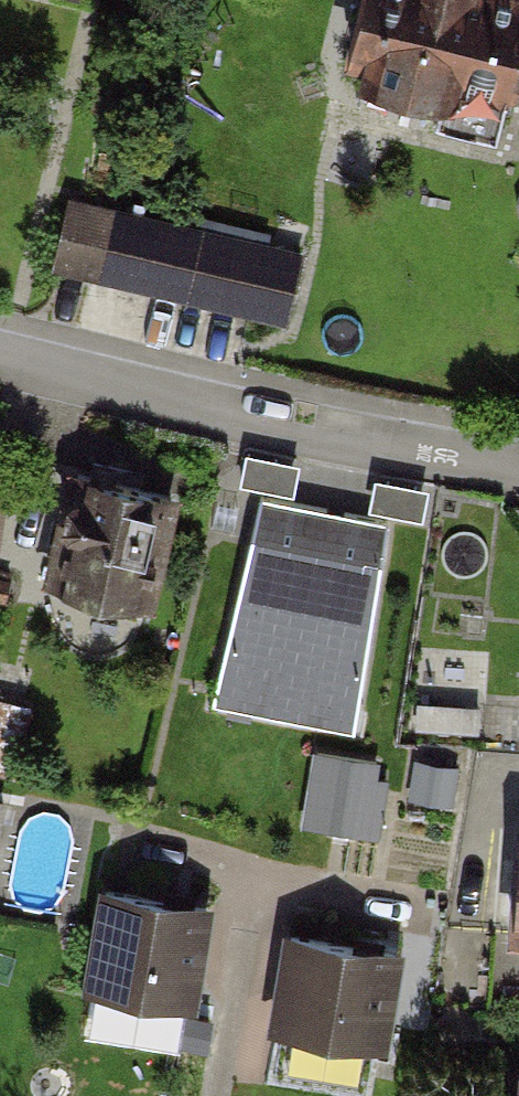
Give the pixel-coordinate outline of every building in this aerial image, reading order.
[(451,0),(359,0),(336,100),(494,137),(518,27),(518,16),(451,0)] [(297,277),(65,225),(50,293),(282,344),(297,277)] [(156,513),(75,495),(51,605),(130,623),(156,513)] [(409,531),(250,496),(205,697),(364,733),(409,531)] [(29,757),(36,690),(0,687),(0,754),(29,757)] [(309,820),(387,831),(398,752),(321,741),(309,820)] [(9,841),(18,777),(0,775),(0,839),(9,841)] [(506,832),(503,939),(518,940),(518,833),(506,832)] [(215,917),(104,897),(89,986),(200,1006),(215,917)] [(402,955),(300,943),(287,1053),(389,1065),(402,955)]
